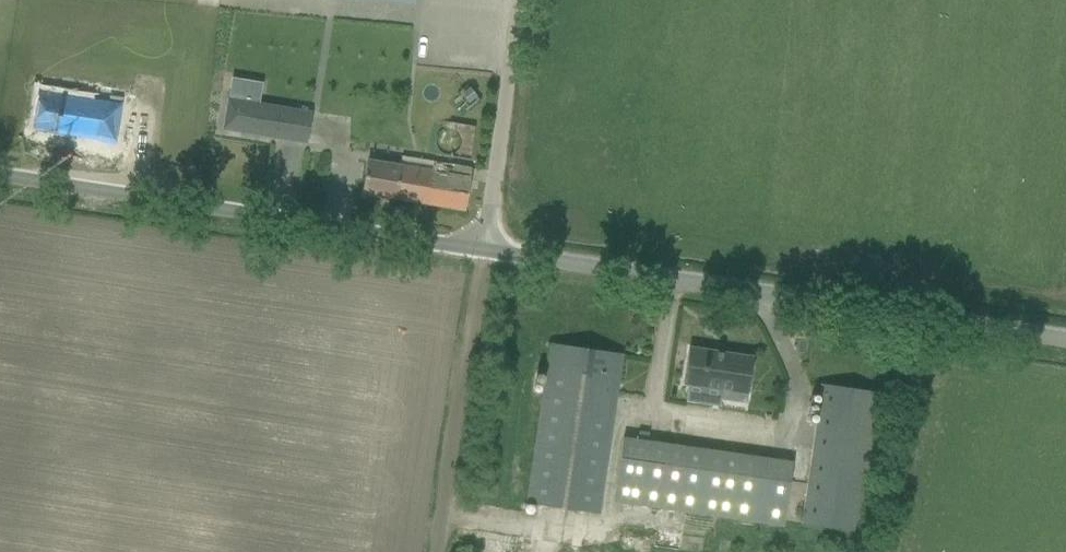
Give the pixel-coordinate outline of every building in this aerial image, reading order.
[(40,92),(34,128),(79,135),(79,137),(116,143),(122,104),(93,99),(93,101),(40,92)] [(311,112),(228,98),(223,129),(305,143),(311,112)] [(363,194),(465,211),(469,189),(472,168),(434,163),(401,159),(400,166),(368,161),(363,194)] [(527,503),(598,514),(622,356),(550,345),(527,503)] [(721,398),(747,402),(753,358),(689,348),(684,384),(722,390),(721,398)] [(816,419),(872,427),(877,391),(821,383),(816,419)] [(801,524),(857,532),(872,427),(816,419),(801,524)] [(614,501),(785,526),(794,462),(756,457),(757,447),(741,445),(739,454),(624,437),(614,501)]
